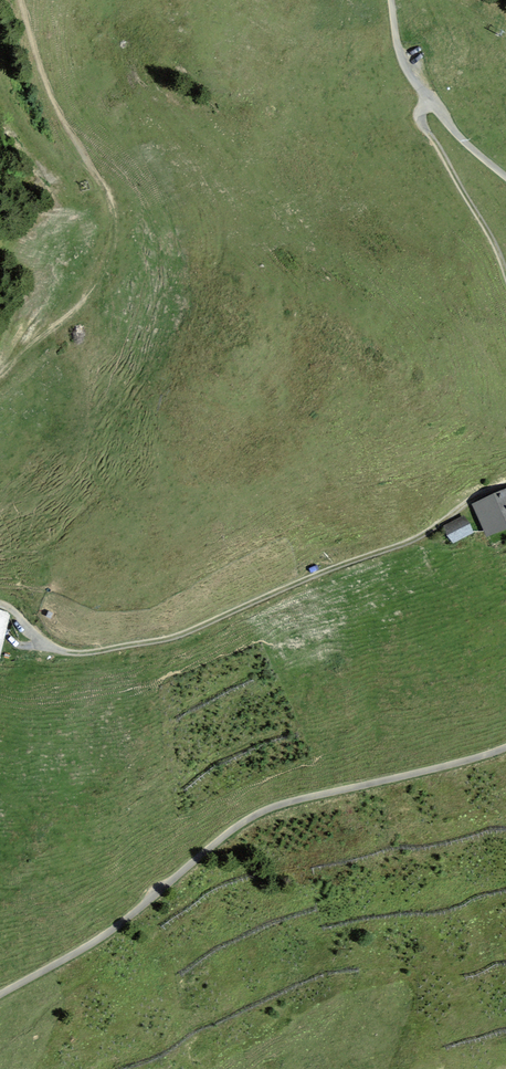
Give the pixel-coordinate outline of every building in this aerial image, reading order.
[(476,506),(488,534),(505,526),(505,492),(476,506)] [(471,532),(464,518),(446,526),(453,540),(471,532)] [(8,614),(0,612),(0,647),(8,614)]
